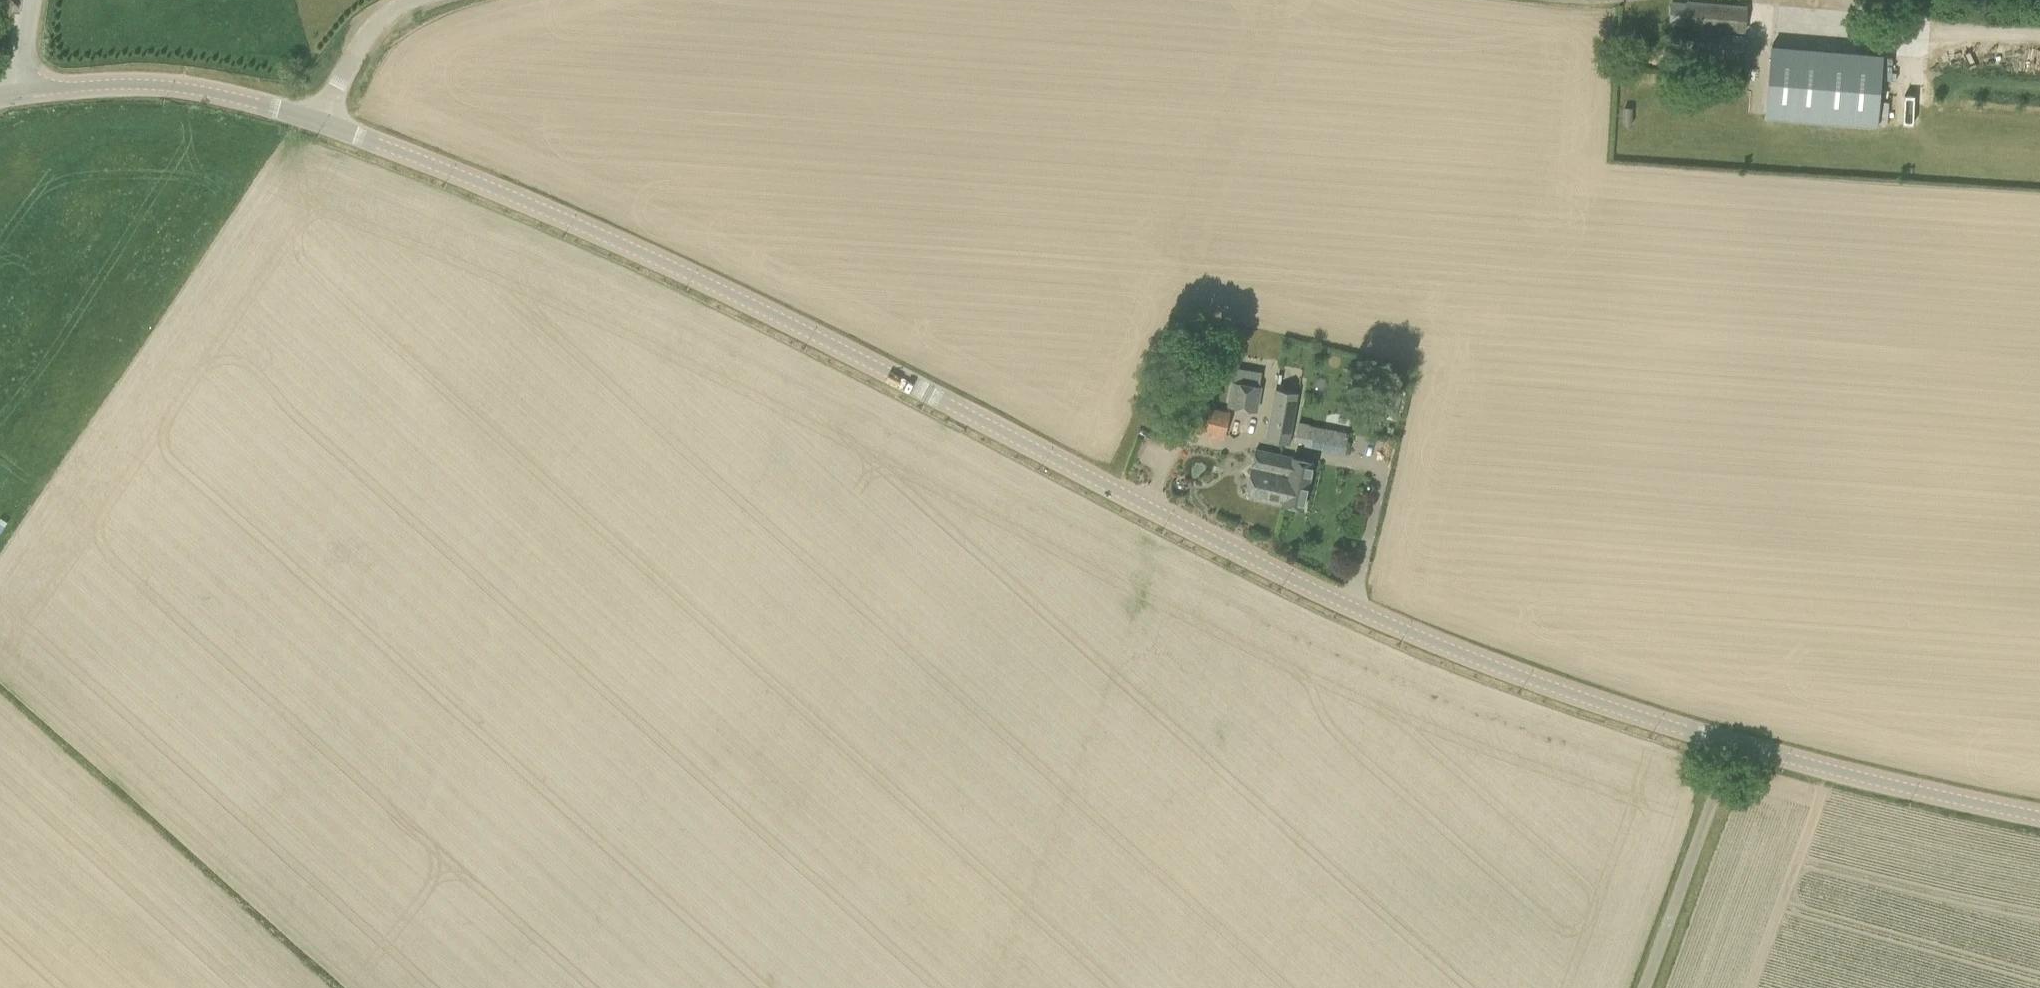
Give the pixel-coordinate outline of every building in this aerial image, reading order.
[(1669,24),(1684,25),(1684,27),(1745,32),(1747,5),(1692,0),(1685,0),(1685,1),(1672,0),(1671,0),(1669,24)] [(1766,115),(1822,120),(1827,50),(1772,45),(1766,115)] [(1232,380),(1227,406),(1257,411),(1262,386),(1259,385),(1262,372),(1237,367),(1234,381),(1232,380)] [(1289,443),(1298,392),(1275,388),(1265,439),(1289,443)] [(1229,411),(1191,403),(1185,429),(1225,438),(1229,411)] [(1310,424),(1310,425),(1298,423),(1294,441),(1344,451),(1348,432),(1310,424)] [(1303,508),(1313,462),(1257,450),(1247,496),(1303,508)]
